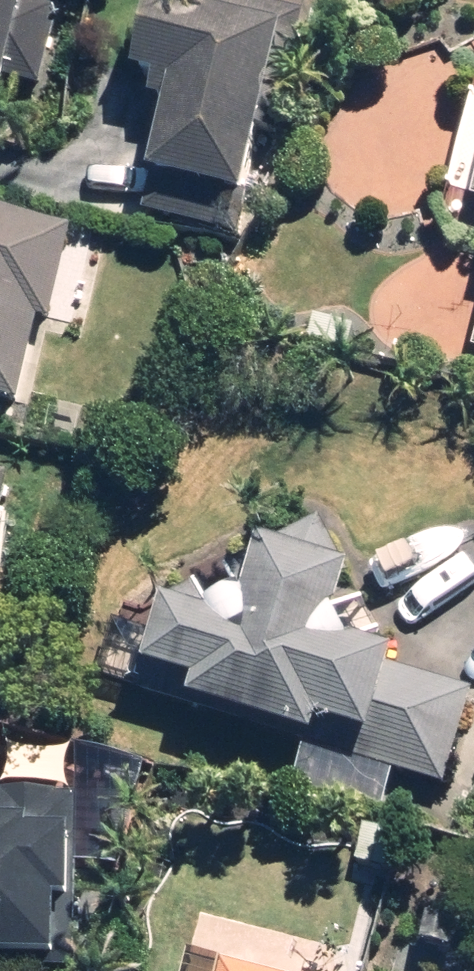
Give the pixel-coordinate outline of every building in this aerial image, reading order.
[(9,111),(30,0),(0,0),(0,109),(9,111)] [(257,214),(283,53),(292,55),(298,21),(223,8),(221,22),(142,9),(130,87),(163,92),(142,219),(234,234),(238,211),(257,214)] [(473,94),(451,188),(473,194),(473,94)] [(0,223),(0,405),(18,409),(35,330),(55,334),(75,238),(0,223)] [(363,329),(305,318),(297,360),(355,371),(363,329)] [(0,481),(0,544),(13,484),(0,481)] [(400,784),(442,797),(473,698),(473,696),(374,664),(386,659),(360,600),(349,604),(318,525),(238,561),(232,548),(179,572),(193,602),(172,609),(145,693),(187,706),(184,718),(299,755),(285,805),(386,834),(400,784)] [(80,801),(0,798),(0,970),(57,970),(59,917),(75,918),(80,801)]
